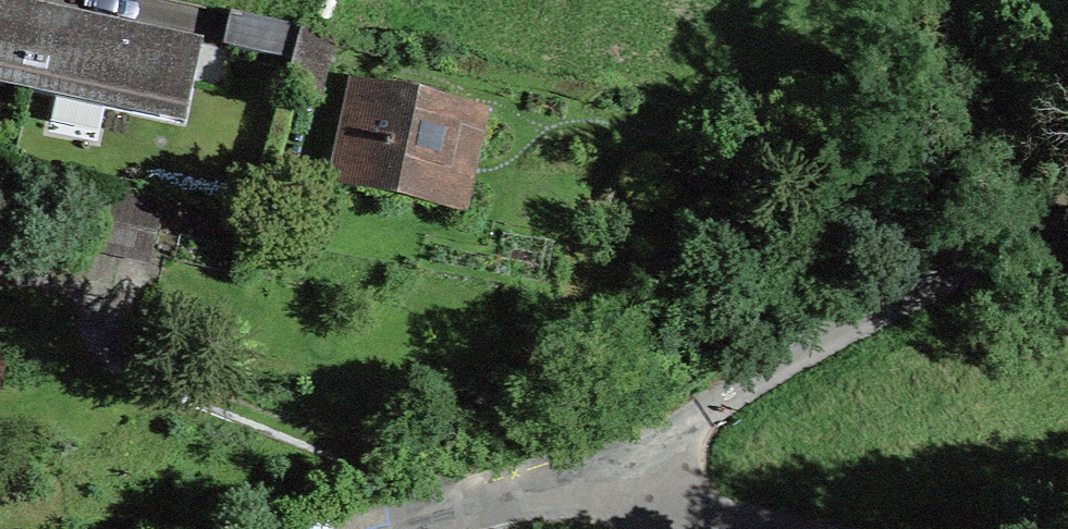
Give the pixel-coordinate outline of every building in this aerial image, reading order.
[(47,12),(0,2),(0,85),(31,92),(47,12)] [(185,124),(196,73),(181,69),(187,42),(75,18),(47,12),(31,92),(185,124)] [(302,28),(236,14),(229,47),(294,61),(302,28)] [(334,35),(302,28),(294,61),(287,89),(318,97),(334,35)] [(453,168),(474,172),(485,121),(358,94),(337,194),(367,200),(443,216),(453,168)] [(93,248),(147,260),(160,203),(106,191),(93,248)]
